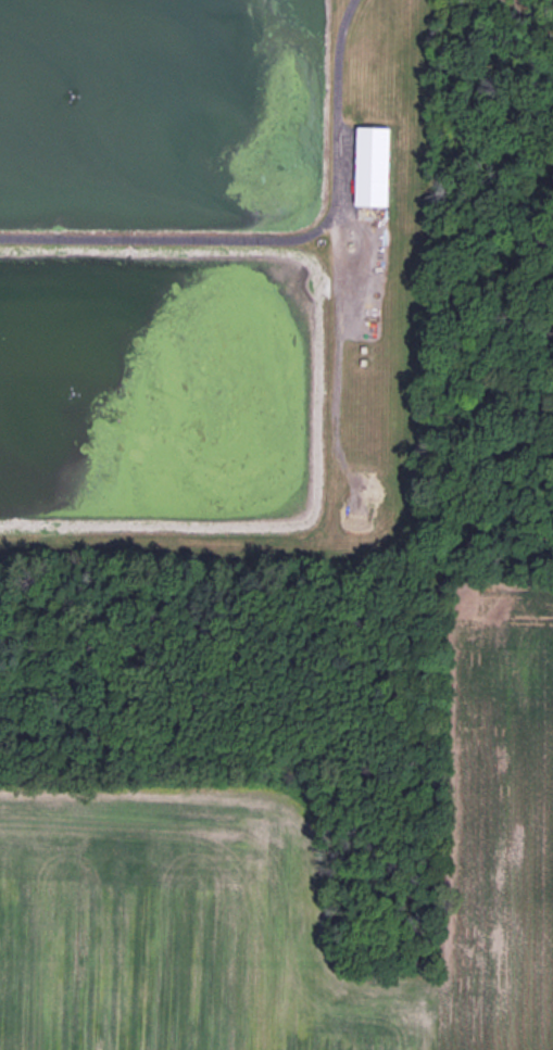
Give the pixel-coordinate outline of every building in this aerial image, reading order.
[(358,129),(357,207),(390,208),(391,130),(358,129)]
